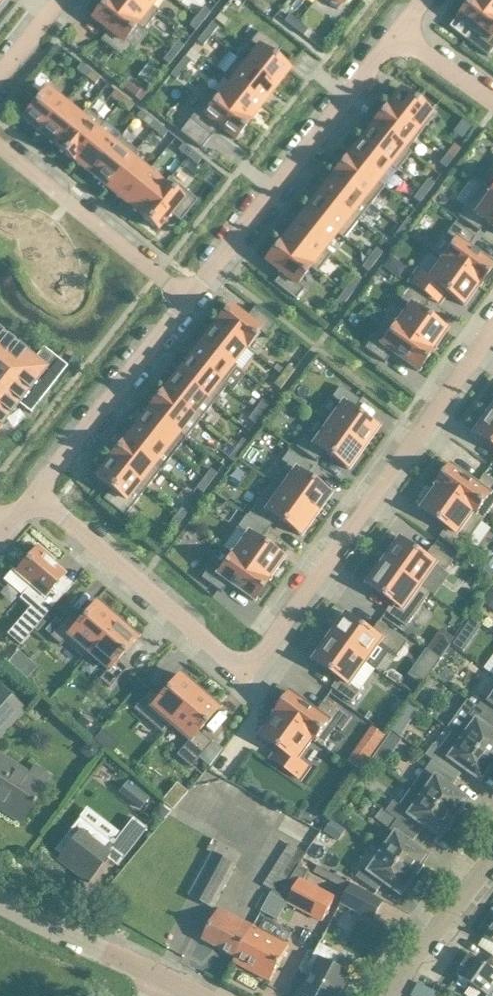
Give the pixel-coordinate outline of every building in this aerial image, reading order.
[(137,26),(138,25),(107,1),(108,0),(107,0),(92,18),(109,31),(101,41),(123,58),(132,46),(125,41),(137,26)] [(141,0),(108,0),(107,1),(138,25),(137,26),(144,31),(159,11),(153,6),(151,8),(141,0)] [(151,8),(153,6),(157,0),(141,0),(151,8)] [(259,0),(254,6),(263,14),(268,7),(259,0)] [(345,0),(325,0),(337,10),(345,0)] [(449,27),(466,40),(487,57),(492,49),(492,17),(472,0),(470,0),(457,17),(449,27)] [(472,0),(492,17),(492,0),(472,0)] [(197,17),(203,22),(211,12),(204,7),(197,17)] [(299,23),(290,15),(285,21),(294,29),(299,23)] [(197,17),(190,26),(196,31),(203,22),(197,17)] [(204,32),(211,37),(218,28),(212,23),(204,32)] [(299,23),(294,29),(304,36),(309,30),(299,23)] [(289,69),(274,58),(281,48),(260,31),(251,42),(258,48),(246,64),(275,87),(289,69)] [(204,32),(197,41),(203,46),(211,37),(204,32)] [(170,51),(177,56),(184,46),(178,41),(170,51)] [(170,51),(163,60),(169,65),(177,56),(170,51)] [(185,57),(178,66),(184,71),(191,62),(185,57)] [(275,87),(246,64),(239,58),(224,76),(232,82),(232,81),(262,104),(275,87)] [(76,70),(85,77),(90,71),(81,64),(76,70)] [(184,71),(178,66),(170,75),(177,80),(184,71)] [(91,71),(86,77),(95,85),(102,91),(107,84),(100,79),(91,71)] [(129,79),(122,87),(136,98),(142,90),(129,79)] [(262,104),(232,81),(232,82),(220,98),(219,98),(248,121),(249,120),(262,104)] [(107,84),(102,91),(110,97),(120,104),(125,98),(115,90),(107,84)] [(40,133),(67,100),(49,86),(41,96),(37,101),(23,119),(40,133)] [(30,87),(26,92),(37,101),(41,96),(30,87)] [(401,90),(388,107),(387,108),(420,134),(434,116),(401,90)] [(190,120),(180,133),(201,150),(211,137),(219,127),(235,140),(250,121),(249,120),(248,121),(219,98),(220,98),(212,92),(190,120)] [(125,98),(120,104),(129,112),(134,105),(125,98)] [(83,114),(83,113),(67,100),(40,133),(56,146),(57,146),(83,114)] [(420,134),(387,108),(388,107),(387,106),(372,125),(373,126),(374,125),(407,151),(408,150),(420,134)] [(97,131),(98,132),(104,125),(86,110),(83,113),(83,114),(57,146),(56,146),(55,147),(74,162),(75,161),(74,160),(97,131)] [(141,111),(137,117),(154,131),(159,125),(149,117),(141,111)] [(159,125),(154,131),(163,138),(168,132),(159,125)] [(411,153),(408,150),(407,151),(374,125),(373,126),(361,142),(390,165),(389,166),(397,172),(411,153)] [(114,145),(113,144),(98,132),(97,131),(74,160),(75,161),(90,174),(114,145)] [(134,155),(135,155),(138,152),(119,137),(113,144),(114,145),(90,174),(107,187),(134,155)] [(390,165),(361,142),(348,158),(347,159),(376,182),(377,181),(389,166),(390,165)] [(177,151),(186,159),(191,153),(182,145),(177,151)] [(454,145),(447,154),(453,159),(460,149),(454,145)] [(191,153),(186,159),(195,167),(200,160),(191,153)] [(447,154),(439,164),(446,169),(453,159),(447,154)] [(134,155),(107,187),(124,201),(147,172),(148,173),(151,169),(135,155),(134,155)] [(385,187),(377,181),(376,182),(347,159),(348,158),(347,157),(332,176),(333,177),(334,176),(371,205),(385,187)] [(164,186),(163,185),(148,173),(147,172),(124,201),(140,214),(141,215),(164,186)] [(357,222),(371,205),(334,176),(333,177),(321,193),(357,222)] [(169,178),(163,185),(164,186),(141,215),(140,214),(139,215),(158,230),(171,214),(180,222),(198,201),(169,178)] [(428,179),(421,189),(427,194),(434,184),(428,179)] [(490,192),(481,185),(459,217),(479,232),(486,222),(492,227),(492,195),(490,192)] [(421,189),(413,198),(420,203),(427,194),(421,189)] [(357,222),(321,193),(307,210),(336,233),(343,239),(357,222)] [(324,249),(336,233),(307,210),(294,227),(323,250),(324,249)] [(408,218),(400,228),(407,233),(414,223),(408,218)] [(468,248),(475,238),(454,223),(447,234),(455,240),(441,260),(443,260),(479,285),(478,285),(479,286),(482,283),(485,285),(492,274),(492,271),(491,269),(492,267),(492,265),(468,248)] [(323,250),(294,227),(281,243),(281,244),(311,267),(310,268),(317,273),(331,255),(324,249),(323,250)] [(400,228),(393,237),(400,242),(407,233),(400,228)] [(298,283),(310,268),(311,267),(281,244),(281,243),(280,242),(265,261),(282,274),(274,283),(296,300),(305,289),(298,283)] [(376,248),(369,258),(375,263),(382,253),(376,248)] [(369,258),(362,268),(368,272),(375,263),(369,258)] [(464,306),(478,285),(479,285),(443,260),(429,279),(418,271),(410,282),(439,303),(447,293),(464,306)] [(350,283),(343,293),(349,297),(356,288),(350,283)] [(447,331),(422,313),(429,303),(409,289),(401,300),(410,307),(397,326),(432,351),(433,351),(435,347),(439,350),(448,337),(444,334),(447,331)] [(343,293),(336,302),(342,307),(349,297),(343,293)] [(216,324),(215,325),(216,325),(217,324),(246,347),(245,348),(246,349),(247,348),(259,332),(266,337),(275,325),(254,309),(246,318),(230,306),(216,324)] [(216,325),(204,341),(232,364),(233,363),(245,348),(246,347),(217,324),(216,325)] [(432,351),(397,326),(396,325),(382,344),(373,338),(365,349),(386,364),(393,354),(419,372),(434,352),(433,351),(432,351)] [(20,404),(31,413),(67,366),(44,347),(35,358),(0,330),(0,429),(20,404)] [(204,341),(190,358),(223,384),(224,383),(236,367),(237,366),(233,363),(232,364),(204,341)] [(190,358),(177,375),(213,404),(227,387),(227,386),(224,383),(223,384),(190,358)] [(281,375),(288,380),(295,370),(288,366),(281,375)] [(164,391),(164,392),(200,421),(213,404),(177,375),(164,391)] [(280,389),(288,380),(281,375),(274,385),(280,389)] [(342,404),(328,424),(363,449),(378,428),(353,411),(360,401),(340,387),(332,397),(342,404)] [(163,390),(148,409),(149,410),(150,409),(179,432),(187,438),(200,421),(164,392),(164,391),(163,390)] [(262,414),(269,405),(262,400),(255,410),(262,414)] [(149,410),(137,426),(166,449),(173,455),(187,438),(179,432),(150,409),(149,410)] [(254,424),(262,414),(255,410),(248,419),(254,424)] [(488,419),(485,416),(475,430),(478,432),(477,434),(492,445),(492,412),(488,419)] [(363,449),(328,424),(314,444),(304,437),(296,447),(317,462),(324,452),(348,470),(363,449)] [(124,442),(124,443),(160,472),(173,455),(166,449),(137,426),(124,442)] [(249,444),(242,439),(235,449),(242,453),(249,444)] [(109,459),(108,460),(109,461),(110,460),(146,489),(160,472),(124,443),(124,442),(123,441),(109,459)] [(234,463),(242,453),(235,449),(228,458),(234,463)] [(287,465),(273,484),(273,485),(315,515),(330,495),(306,477),(313,467),(289,451),(281,461),(287,465)] [(109,461),(96,478),(111,490),(103,500),(125,517),(146,489),(110,460),(109,461)] [(438,486),(484,519),(492,507),(492,480),(485,475),(478,485),(452,466),(438,486)] [(211,469),(203,479),(210,484),(217,474),(211,469)] [(203,493),(210,484),(203,479),(196,488),(203,493)] [(273,485),(273,484),(271,483),(247,516),(247,517),(266,530),(266,531),(267,532),(276,519),(301,536),(315,515),(273,485)] [(484,519),(438,486),(438,487),(439,488),(434,495),(430,492),(421,506),(424,508),(423,510),(448,527),(441,537),(461,552),(484,519)] [(177,513),(184,518),(191,509),(185,504),(177,513)] [(184,518),(177,513),(170,523),(177,528),(184,518)] [(259,541),(266,531),(266,530),(247,517),(247,516),(246,515),(237,528),(247,534),(233,554),(233,555),(268,579),(283,558),(259,541)] [(402,539),(385,562),(431,594),(431,593),(422,586),(436,566),(446,573),(454,561),(434,547),(426,557),(402,539)] [(20,646),(65,594),(55,585),(63,576),(64,574),(50,563),(53,560),(38,547),(17,572),(13,568),(4,580),(22,596),(19,599),(30,608),(7,634),(20,646)] [(233,555),(233,554),(232,553),(218,572),(210,566),(201,578),(222,593),(229,583),(254,601),(256,598),(260,600),(269,587),(266,585),(268,581),(267,580),(268,579),(233,555)] [(431,594),(385,562),(369,585),(394,603),(387,613),(407,627),(431,594)] [(481,573),(492,581),(492,580),(492,570),(487,565),(481,573)] [(88,653),(117,620),(96,603),(76,626),(67,618),(51,637),(61,645),(65,641),(84,658),(86,659),(90,655),(88,653)] [(348,615),(331,638),(367,663),(376,670),(390,650),(398,656),(408,643),(380,622),(372,632),(348,615)] [(117,661),(137,638),(117,620),(88,653),(90,655),(108,670),(100,679),(110,688),(126,669),(117,661)] [(460,637),(453,646),(463,654),(470,644),(460,637)] [(367,663),(331,638),(315,661),(340,678),(333,688),(353,703),(361,692),(351,685),(367,663)] [(435,640),(428,650),(441,659),(448,649),(435,640)] [(428,651),(420,662),(433,671),(441,660),(428,651)] [(25,660),(17,652),(7,664),(15,671),(25,660)] [(171,725),(199,692),(179,675),(160,698),(150,690),(134,709),(163,734),(163,735),(171,725)] [(25,711),(0,689),(0,739),(25,711)] [(199,732),(218,709),(199,692),(171,725),(189,741),(177,755),(191,767),(212,743),(199,732)] [(323,747),(337,726),(343,730),(352,718),(327,699),(317,712),(291,694),(289,697),(285,695),(276,708),(279,710),(277,714),(278,715),(278,714),(313,740),(323,747)] [(479,707),(492,718),(492,701),(492,702),(486,697),(479,707)] [(458,736),(465,740),(492,760),(492,732),(492,731),(492,718),(479,707),(458,735),(458,736)] [(298,761),(313,740),(278,714),(278,715),(262,737),(287,754),(280,764),(301,780),(309,769),(298,761)] [(104,730),(95,740),(100,745),(109,735),(104,730)] [(427,756),(434,761),(438,764),(459,779),(466,769),(483,781),(488,773),(490,774),(492,771),(492,760),(465,740),(458,736),(458,735),(454,732),(441,750),(435,745),(427,756)] [(381,747),(374,758),(385,766),(393,755),(381,747)] [(354,753),(347,763),(362,773),(369,763),(354,753)] [(0,757),(0,802),(23,817),(20,822),(21,822),(45,786),(0,756),(0,757)] [(434,761),(414,790),(425,797),(455,819),(456,817),(459,819),(465,810),(463,808),(469,800),(452,789),(459,779),(438,764),(434,761)] [(139,811),(150,797),(141,790),(130,804),(139,811)] [(395,802),(388,813),(398,821),(419,836),(426,826),(442,837),(448,830),(450,831),(457,822),(454,820),(455,819),(425,797),(414,790),(402,807),(395,802)] [(80,817),(55,851),(68,861),(75,866),(72,870),(88,883),(113,851),(123,859),(147,829),(133,818),(114,843),(80,817)] [(397,835),(384,854),(415,876),(416,874),(418,876),(425,866),(423,865),(428,857),(412,845),(419,836),(398,821),(391,831),(397,835)] [(237,865),(214,853),(220,843),(213,840),(207,851),(212,855),(191,896),(214,908),(237,865)] [(281,895),(299,866),(306,855),(290,844),(263,886),(272,891),(273,890),(281,895)] [(365,867),(357,878),(378,893),(385,882),(402,894),(407,886),(410,888),(416,879),(414,877),(415,876),(384,854),(371,872),(365,867)] [(336,898),(304,882),(309,871),(299,866),(281,895),(273,890),(272,891),(271,894),(272,894),(263,912),(279,920),(288,903),(323,921),(336,898)] [(383,901),(352,885),(341,904),(373,921),(383,901)] [(219,909),(203,940),(237,958),(234,962),(235,962),(254,927),(219,909)] [(254,927),(235,962),(271,981),(290,946),(285,944),(292,932),(265,918),(259,930),(254,927)] [(321,944),(305,974),(312,978),(303,994),(306,995),(339,995),(351,974),(336,967),(343,955),(321,944)] [(491,969),(472,955),(466,962),(464,961),(458,971),(460,972),(458,975),(489,995),(490,995),(492,992),(492,966),(491,969)] [(437,993),(420,983),(413,995),(435,995),(437,993)]
